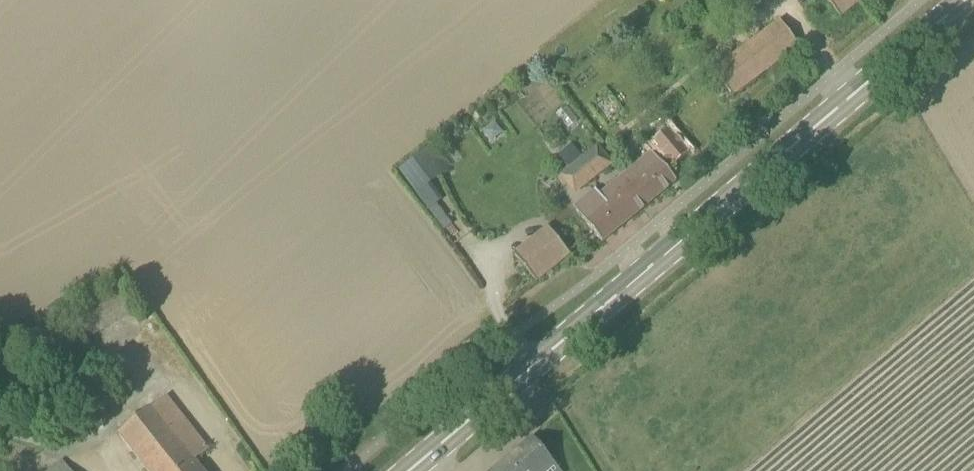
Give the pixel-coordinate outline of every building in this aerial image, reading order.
[(842,15),(861,0),(830,0),(842,15)] [(780,19),(713,70),(734,97),(801,46),(780,19)] [(622,192),(639,213),(677,181),(667,169),(672,164),(674,167),(690,154),(682,145),(685,144),(678,135),(676,137),(668,129),(653,142),(658,148),(640,161),(626,172),(634,182),(622,192)] [(419,156),(436,179),(452,167),(435,144),(419,156)] [(598,145),(569,169),(561,175),(576,194),(597,176),(614,164),(598,145)] [(634,182),(626,172),(600,194),(596,189),(574,208),(603,242),(639,213),(622,192),(634,182)] [(537,282),(571,254),(549,226),(514,254),(537,282)] [(119,433),(149,470),(203,470),(195,461),(209,450),(166,396),(119,433)] [(553,463),(532,438),(493,470),(544,470),(553,463)] [(64,460),(50,470),(72,470),(64,460)]
